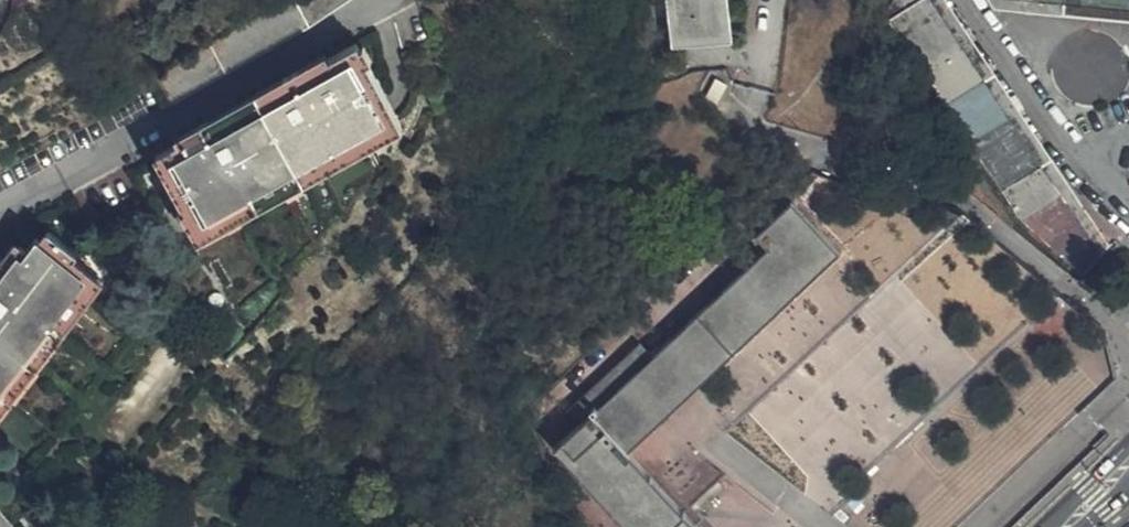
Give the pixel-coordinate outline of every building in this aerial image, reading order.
[(728,0),(667,0),(673,49),(732,42),(728,0)] [(933,0),(894,0),(887,13),(983,157),(1027,222),(1084,273),(1104,253),(933,0)] [(1128,9),(1128,0),(1023,0),(1128,9)] [(1123,44),(1119,39),(1112,34),(1105,30),(1087,29),(1078,32),(1073,35),(1065,42),(1059,51),(1056,58),(1056,67),(1057,77),(1065,91),(1072,97),(1078,101),(1087,104),(1095,104),(1102,103),(1112,99),(1120,93),(1128,81),(1128,77),(1128,56),(1123,44)] [(178,193),(200,231),(389,124),(376,101),(385,96),(357,44),(160,155),(180,191),(178,193)] [(755,330),(811,278),(836,253),(814,230),(789,204),(752,239),(764,251),(709,303),(665,345),(650,358),(639,345),(586,395),(564,416),(576,429),(551,453),(608,512),(622,526),(693,526),(658,490),(624,453),(700,382),(755,330)] [(90,297),(63,272),(77,256),(50,231),(40,241),(37,238),(25,251),(18,246),(0,266),(0,402),(90,297)]
